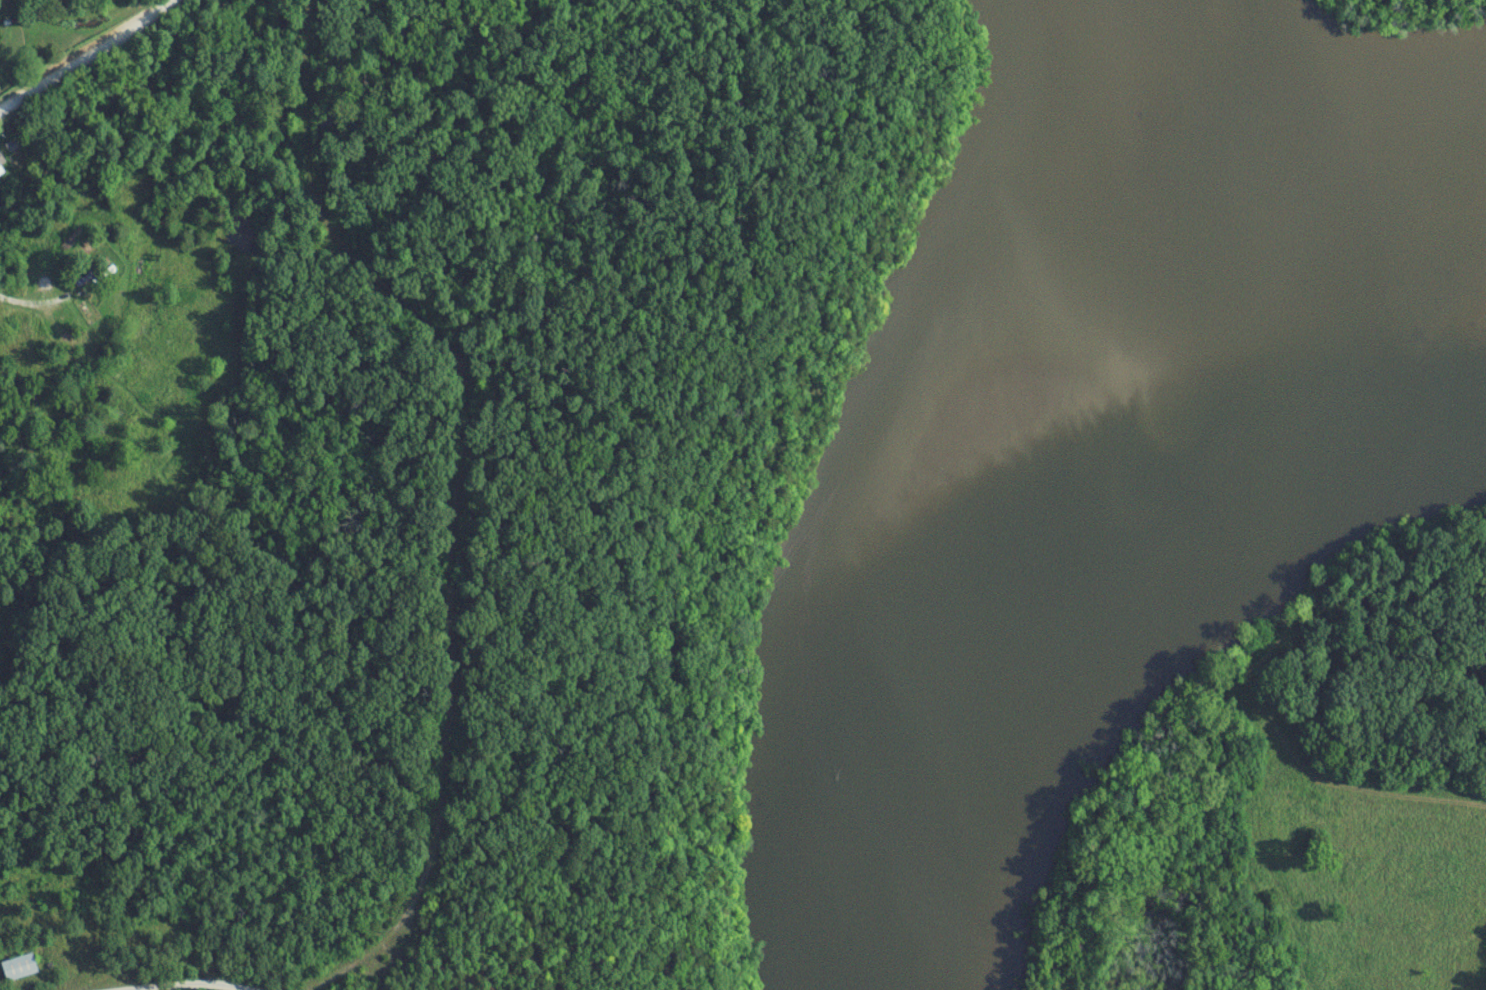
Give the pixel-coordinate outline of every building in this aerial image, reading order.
[(8,164),(0,151),(0,169),(8,164)] [(33,955),(2,964),(7,984),(39,974),(33,955)]
